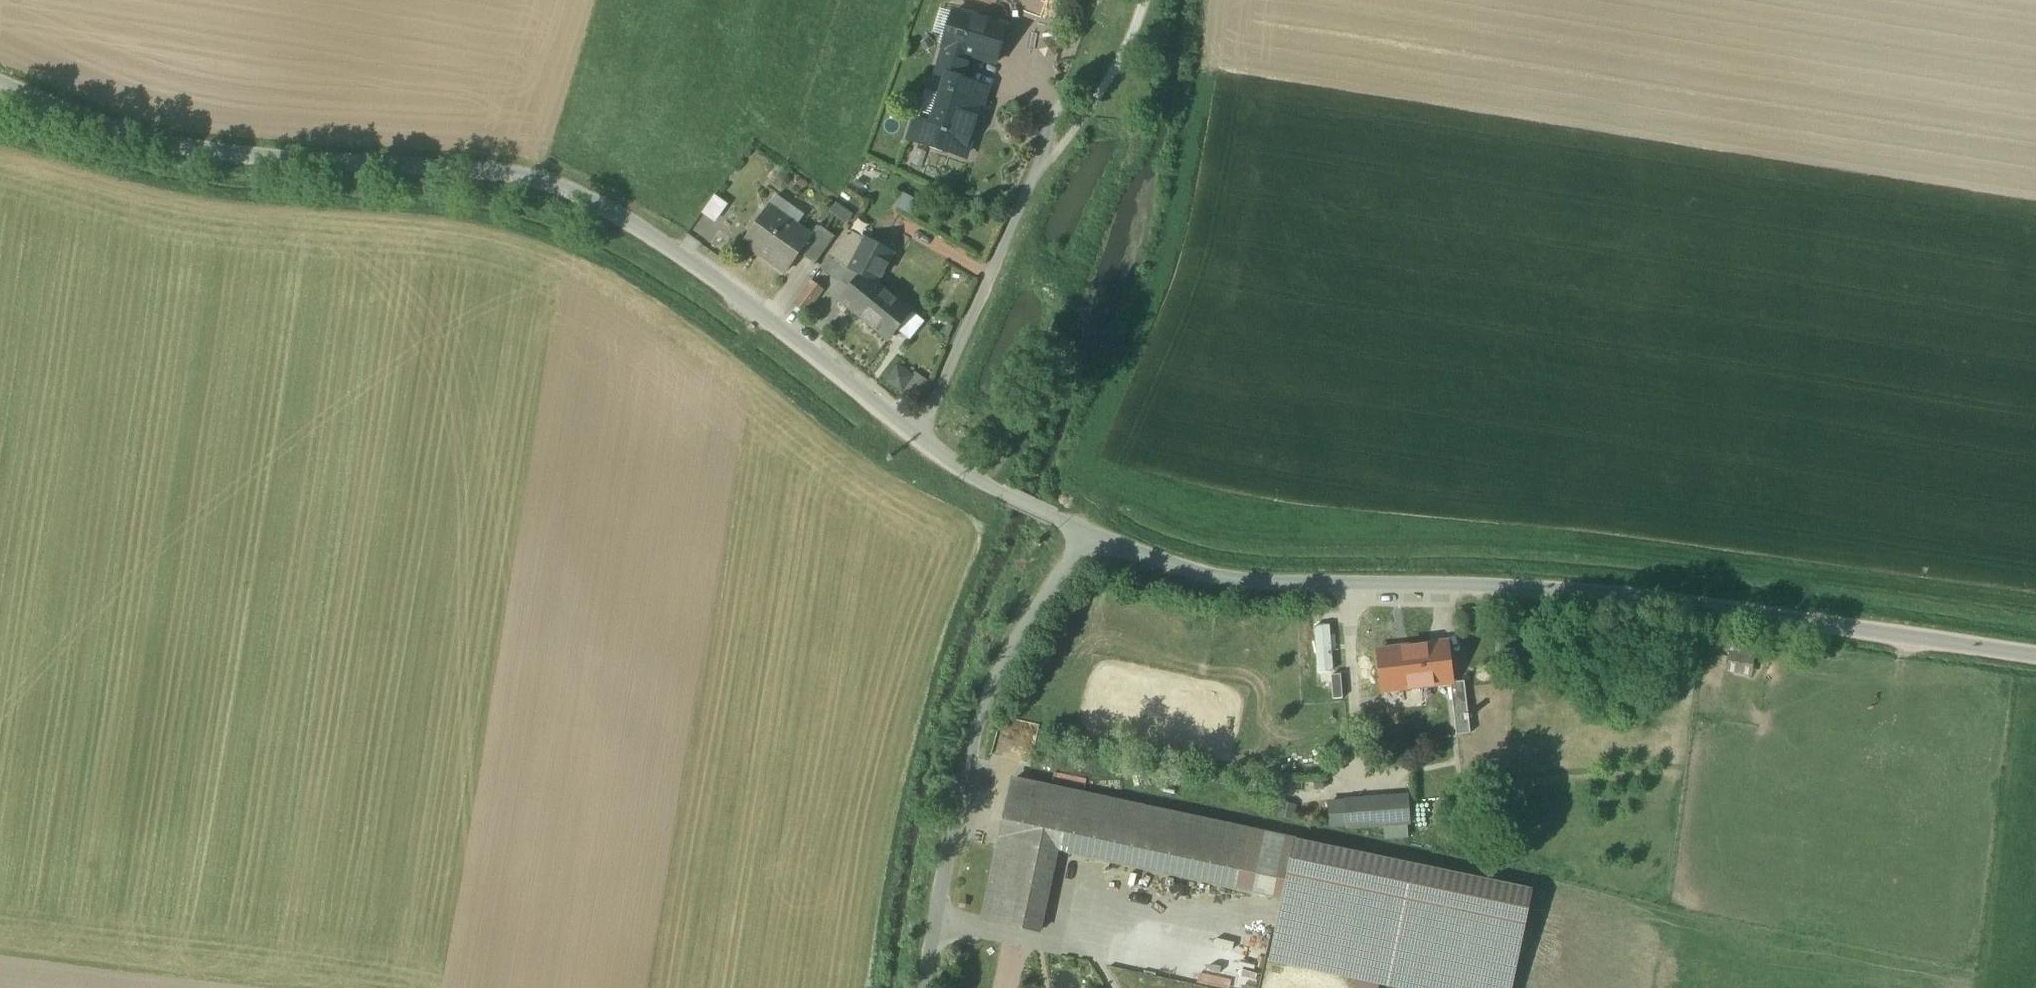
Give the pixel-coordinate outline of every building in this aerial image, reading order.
[(955,12),(945,47),(971,55),(996,62),(1006,27),(955,12)] [(1053,41),(1044,42),(1041,50),(1047,57),(1055,55),(1058,47),(1053,41)] [(971,55),(945,47),(937,74),(948,77),(949,76),(964,81),(971,55)] [(918,120),(911,140),(964,157),(986,88),(964,81),(949,76),(948,77),(933,125),(918,120)] [(904,194),(899,208),(914,213),(919,198),(904,194)] [(716,195),(690,233),(724,257),(750,219),(716,195)] [(850,222),(856,211),(836,202),(831,214),(850,222)] [(769,208),(745,243),(788,272),(800,255),(812,238),(811,237),(769,208)] [(812,238),(800,255),(816,266),(836,237),(819,225),(811,237),(812,238)] [(830,256),(851,269),(866,239),(848,230),(830,256)] [(863,276),(878,283),(894,253),(866,239),(851,269),(863,276)] [(878,283),(863,276),(842,301),(889,340),(897,330),(912,312),(913,311),(878,283)] [(813,282),(795,306),(806,314),(824,290),(813,282)] [(925,322),(912,312),(897,330),(911,341),(925,322)] [(914,399),(920,403),(930,382),(916,373),(913,377),(898,367),(888,382),(904,392),(902,395),(913,402),(914,399)] [(1448,643),(1378,651),(1383,691),(1453,683),(1448,643)] [(1728,673),(1754,675),(1756,652),(1731,650),(1728,673)] [(1459,735),(1473,733),(1467,683),(1453,685),(1459,735)] [(1260,827),(1013,777),(983,925),(1046,938),(1060,871),(1244,908),(1260,827)] [(1386,826),(1386,838),(1413,837),(1412,795),(1331,798),(1332,828),(1386,826)] [(1299,840),(1272,962),(1387,987),(1516,987),(1538,893),(1299,840)]
